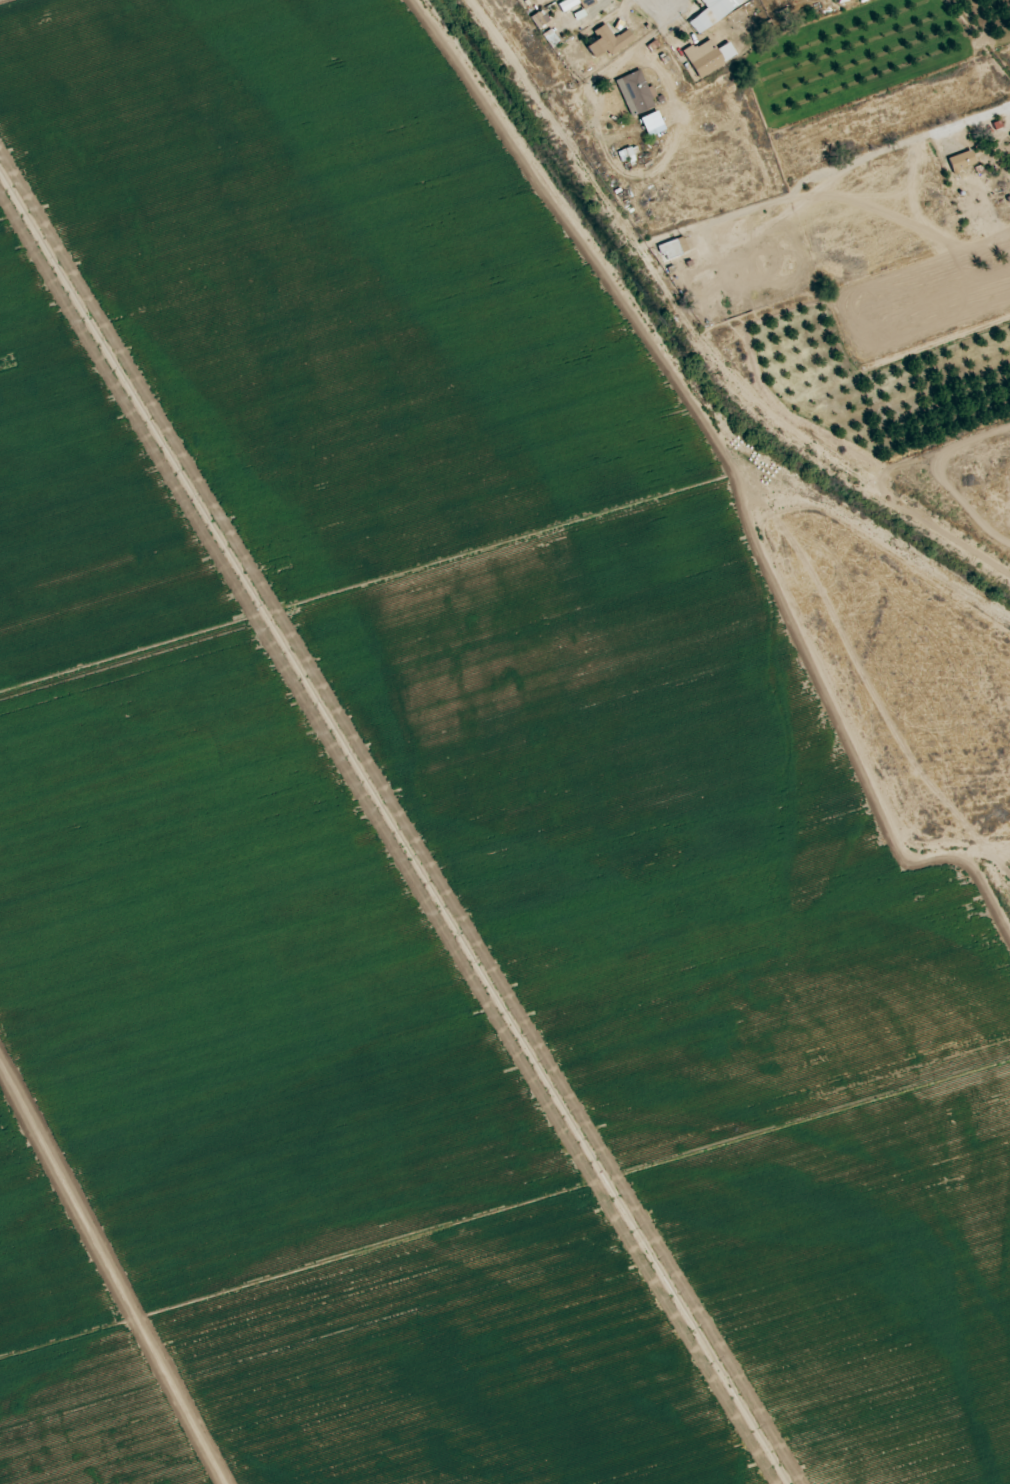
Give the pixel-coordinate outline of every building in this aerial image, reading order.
[(698,78),(719,68),(712,54),(715,53),(709,41),(686,54),(698,78)]
